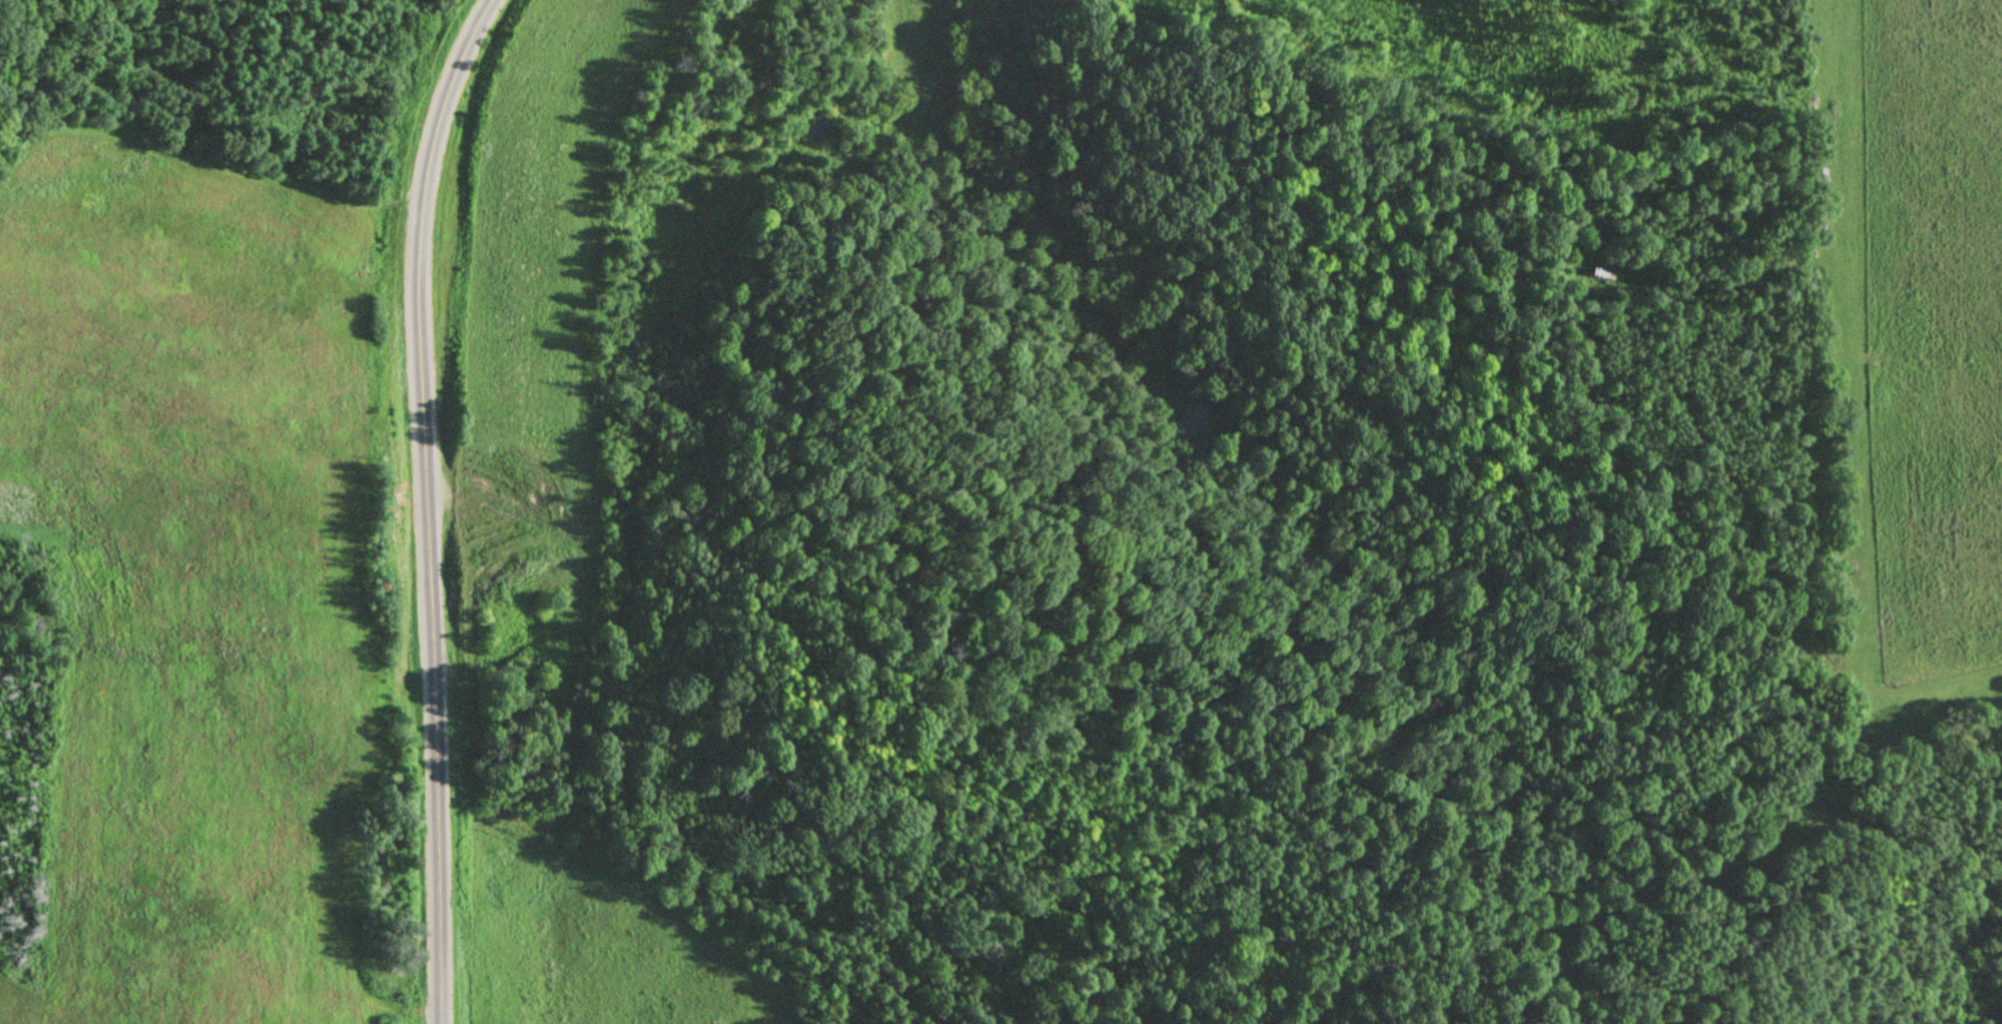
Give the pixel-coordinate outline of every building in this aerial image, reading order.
[(1614,275),(1594,269),(1593,276),(1613,281),(1614,275)]
